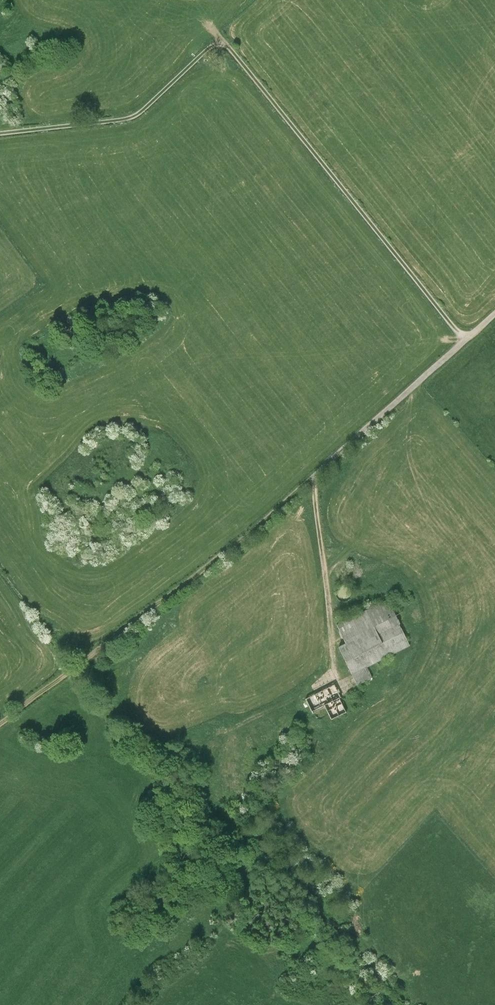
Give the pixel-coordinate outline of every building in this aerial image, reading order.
[(410,648),(390,608),(341,633),(349,647),(340,651),(358,686),(372,679),(367,671),(410,648)] [(348,713),(335,687),(307,700),(313,712),(319,709),(326,724),(348,713)]
